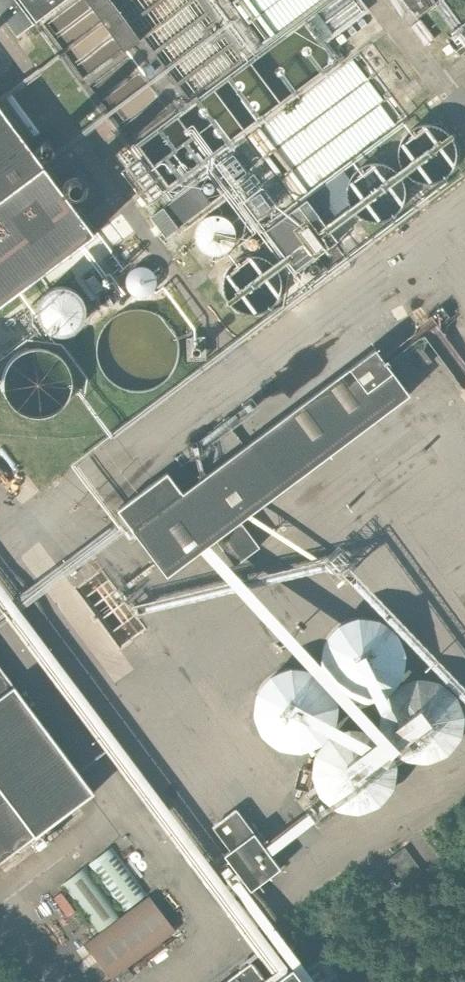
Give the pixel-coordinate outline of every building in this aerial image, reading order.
[(15,37),(64,0),(0,0),(0,18),(15,37)] [(110,0),(86,0),(123,48),(138,36),(110,0)] [(338,56),(325,40),(365,9),(358,0),(324,0),(137,146),(167,186),(338,56)] [(431,0),(403,0),(414,15),(432,2),(431,0)] [(454,26),(464,40),(464,17),(454,26)] [(0,106),(0,300),(93,232),(0,106)] [(371,231),(464,159),(430,114),(336,186),(371,231)] [(164,234),(219,191),(205,174),(150,217),(164,234)] [(304,199),(264,229),(294,269),(334,240),(304,199)] [(216,251),(223,248),(228,243),(231,237),(232,231),(230,224),(227,219),(220,214),(212,213),(205,214),(198,219),(194,226),(193,234),(195,241),(201,247),(208,251),(216,251)] [(263,306),(272,300),(278,289),(279,278),(275,267),(267,258),(258,254),(248,253),(238,255),(229,262),(224,271),(222,282),(225,293),(232,302),(241,308),(252,309),(263,306)] [(151,257),(125,266),(133,290),(160,281),(151,257)] [(96,354),(101,367),(114,380),(131,387),(149,385),(165,376),(175,361),(177,343),(173,329),(165,317),(152,309),(138,306),(123,308),(111,315),(101,326),(96,339),(96,354)] [(23,410),(37,412),(48,410),(58,405),(65,397),(69,386),(70,374),(65,362),(57,353),(45,347),(33,346),(19,351),(9,361),(4,374),(5,388),(12,401),(23,410)] [(375,348),(184,490),(169,470),(119,508),(168,573),(216,537),(234,562),(259,544),(239,518),(408,393),(375,348)] [(387,689),(392,685),(398,678),(403,669),(405,659),(404,649),(402,639),(397,630),(389,623),(381,617),(371,615),(361,614),(350,616),(341,620),(333,627),(327,636),(323,645),(322,655),(323,661),(324,667),(326,672),(329,677),(332,682),(336,686),(341,690),(347,693),(353,695),(358,696),(365,696),(371,696),(376,694),(382,692),(387,689)] [(305,748),(315,744),(324,738),(332,730),(336,720),(338,709),(337,698),(334,688),(328,679),(323,675),(319,671),(309,667),(298,665),(292,665),(286,666),(276,670),(271,673),(266,677),(260,686),(255,696),(254,707),(255,718),(259,727),(265,736),(274,742),(284,747),(295,749),(305,748)] [(93,790),(0,666),(0,859),(93,790)] [(448,752),(452,749),(459,741),(463,731),(464,720),(464,710),(461,701),(455,692),(448,685),(439,680),(428,677),(418,677),(408,680),(399,684),(391,691),(386,700),(382,709),(381,719),(381,725),(383,731),(385,737),(388,742),(392,747),(396,751),(402,755),(407,758),(413,760),(419,760),(426,761),(431,760),(437,758),(443,756),(448,752)] [(352,810),(361,810),(372,806),(378,803),(382,800),(390,791),(392,786),(394,781),(396,775),(396,769),(396,763),(394,757),(390,747),(386,742),(382,738),(377,735),(372,732),(367,730),(361,728),(354,728),(348,729),(338,732),(332,735),(327,739),(320,747),(317,753),(315,758),(314,769),(315,778),(318,786),(322,793),(328,800),(335,805),(343,808),(352,810)] [(279,867),(237,808),(212,826),(253,885),(279,867)] [(82,938),(105,969),(171,920),(113,843),(65,878),(100,925),(82,938)] [(423,870),(405,846),(388,858),(406,882),(423,870)] [(273,946),(225,981),(299,981),(273,946)]
